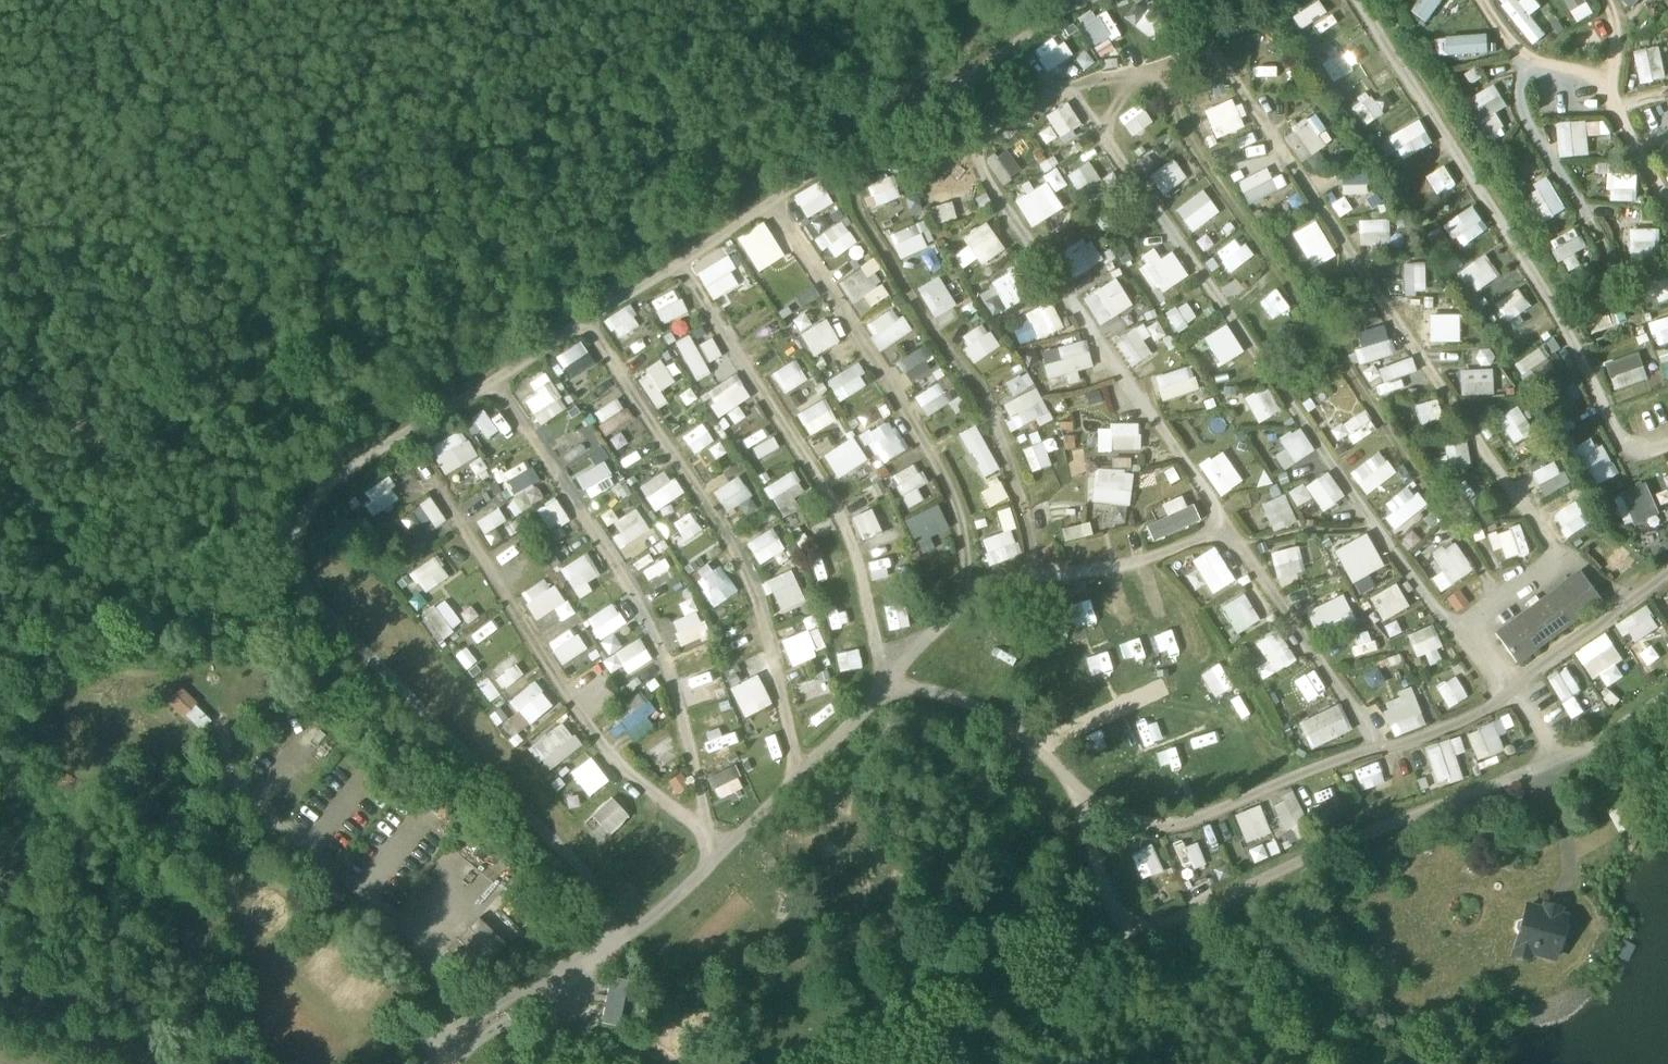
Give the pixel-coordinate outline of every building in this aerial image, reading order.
[(1444,0),(1419,0),(1410,11),(1426,23),(1444,0)] [(1541,7),(1535,0),(1521,0),(1519,2),(1518,0),(1497,0),(1532,45),(1546,34),(1530,15),(1541,7)] [(1589,0),(1564,0),(1578,23),(1596,11),(1589,0)] [(1336,8),(1326,14),(1334,28),(1344,22),(1336,8)] [(1094,48),(1118,33),(1104,10),(1080,26),(1094,48)] [(1487,34),(1444,36),(1445,55),(1487,54),(1487,34)] [(1340,35),(1319,50),(1327,61),(1348,46),(1340,35)] [(1038,53),(1048,73),(1068,63),(1058,43),(1038,53)] [(1641,84),(1667,78),(1660,46),(1633,52),(1641,84)] [(1255,77),(1272,77),(1271,51),(1254,52),(1255,77)] [(1336,82),(1365,65),(1359,55),(1331,73),(1336,82)] [(1503,126),(1495,113),(1507,105),(1493,83),(1469,98),(1481,118),(1476,121),(1486,136),(1503,126)] [(1374,123),(1392,114),(1383,96),(1365,105),(1374,123)] [(1233,100),(1205,107),(1212,137),(1241,130),(1233,100)] [(1066,102),(1044,115),(1059,140),(1082,127),(1066,102)] [(1141,103),(1118,114),(1129,136),(1151,125),(1141,103)] [(1587,120),(1590,137),(1608,134),(1605,117),(1587,120)] [(1403,159),(1433,141),(1419,118),(1389,135),(1403,159)] [(1558,157),(1588,155),(1587,121),(1556,122),(1558,157)] [(986,158),(996,184),(1020,174),(1010,149),(986,158)] [(1174,159),(1149,176),(1162,195),(1187,178),(1174,159)] [(1065,174),(1074,190),(1097,176),(1087,160),(1065,174)] [(1434,193),(1454,185),(1447,165),(1426,172),(1434,193)] [(936,182),(924,186),(935,224),(956,218),(951,202),(959,199),(949,168),(934,173),(936,182)] [(1247,205),(1288,187),(1282,174),(1271,179),(1266,168),(1236,181),(1247,205)] [(1367,192),(1363,173),(1340,178),(1343,196),(1367,192)] [(1638,174),(1609,173),(1608,200),(1637,201),(1638,174)] [(872,206),(896,200),(890,176),(866,182),(872,206)] [(1013,201),(1029,228),(1062,208),(1046,181),(1013,201)] [(1528,195),(1541,222),(1564,212),(1551,184),(1528,195)] [(812,185),(794,197),(807,218),(825,207),(812,185)] [(1190,232),(1218,213),(1202,189),(1174,209),(1190,232)] [(1344,197),(1332,203),(1339,216),(1351,210),(1344,197)] [(1462,247),(1488,228),(1471,204),(1444,223),(1462,247)] [(1389,243),(1388,218),(1359,219),(1360,245),(1389,243)] [(827,246),(835,257),(857,243),(841,219),(811,238),(820,251),(827,246)] [(900,257),(926,246),(921,234),(928,231),(923,220),(890,234),(900,257)] [(1312,268),(1336,255),(1316,220),(1292,233),(1312,268)] [(735,239),(757,273),(784,255),(761,221),(735,239)] [(953,255),(962,269),(977,259),(981,264),(1004,250),(985,221),(960,237),(966,247),(953,255)] [(1629,253),(1654,253),(1654,228),(1629,228),(1629,253)] [(1551,238),(1561,272),(1579,267),(1574,251),(1583,248),(1578,230),(1551,238)] [(1237,236),(1214,253),(1229,273),(1252,256),(1237,236)] [(1071,279),(1091,269),(1077,243),(1058,253),(1071,279)] [(1156,288),(1173,277),(1153,246),(1135,258),(1156,288)] [(712,300),(740,285),(718,247),(691,263),(712,300)] [(1486,254),(1465,269),(1479,289),(1500,274),(1486,254)] [(838,282),(853,303),(863,296),(871,308),(892,293),(869,260),(838,282)] [(1425,292),(1424,261),(1403,263),(1405,293),(1425,292)] [(939,275),(916,288),(939,329),(962,317),(939,275)] [(993,280),(1000,307),(1019,303),(1012,275),(993,280)] [(1667,298),(1667,277),(1635,288),(1642,307),(1667,298)] [(1095,324),(1131,308),(1118,279),(1082,295),(1095,324)] [(810,284),(794,295),(802,306),(818,296),(810,284)] [(676,288),(650,299),(661,325),(687,314),(676,288)] [(1262,302),(1274,318),(1292,305),(1279,288),(1262,302)] [(1497,300),(1507,319),(1531,308),(1521,288),(1497,300)] [(778,298),(788,315),(799,308),(789,291),(778,298)] [(1164,315),(1177,333),(1198,318),(1185,300),(1164,315)] [(1050,301),(1026,313),(1039,340),(1063,328),(1050,301)] [(618,339),(641,325),(628,304),(605,318),(618,339)] [(865,321),(876,349),(909,336),(898,308),(865,321)] [(1658,346),(1667,342),(1667,317),(1649,324),(1658,346)] [(1454,342),(1454,318),(1425,319),(1426,343),(1454,342)] [(800,331),(810,355),(838,344),(828,319),(800,331)] [(959,337),(975,362),(999,347),(983,322),(959,337)] [(1014,327),(1019,343),(1035,339),(1030,322),(1014,327)] [(1228,326),(1207,339),(1221,361),(1241,348),(1228,326)] [(1359,336),(1362,347),(1354,350),(1357,363),(1393,354),(1387,329),(1359,336)] [(688,336),(675,343),(695,379),(708,372),(688,336)] [(708,363),(721,355),(711,336),(697,344),(708,363)] [(579,340),(555,357),(572,380),(596,363),(579,340)] [(1049,383),(1093,371),(1085,340),(1040,352),(1049,383)] [(1522,373),(1551,356),(1544,344),(1515,361),(1522,373)] [(922,349),(898,360),(908,382),(932,371),(922,349)] [(1604,363),(1614,390),(1649,377),(1639,350),(1604,363)] [(794,358),(771,373),(785,394),(808,379),(794,358)] [(667,402),(660,391),(674,381),(660,360),(635,377),(656,409),(667,402)] [(840,402),(867,384),(854,363),(826,381),(840,402)] [(1161,400),(1198,389),(1191,364),(1153,376),(1161,400)] [(1460,394),(1494,393),(1493,368),(1459,369),(1460,394)] [(528,380),(536,393),(524,401),(539,425),(567,408),(544,370),(528,380)] [(703,396),(719,417),(749,395),(734,373),(703,396)] [(1012,397),(1026,390),(1019,375),(1004,382),(1012,397)] [(941,383),(916,394),(924,415),(950,405),(941,383)] [(1258,422),(1280,410),(1266,384),(1243,397),(1258,422)] [(689,387),(678,395),(686,407),(698,399),(689,387)] [(1001,405),(1013,430),(1034,420),(1038,426),(1052,419),(1036,388),(1001,405)] [(616,396),(593,414),(609,437),(633,419),(616,396)] [(796,414),(811,437),(837,420),(823,397),(796,414)] [(1415,404),(1421,425),(1441,419),(1434,398),(1415,404)] [(485,439),(497,432),(484,409),(472,416),(485,439)] [(1520,409),(1500,417),(1511,442),(1531,434),(1520,409)] [(1344,420),(1352,442),(1376,434),(1368,411),(1344,420)] [(875,463),(905,452),(894,421),(864,432),(875,463)] [(1107,450),(1136,449),(1135,421),(1106,423),(1107,450)] [(974,425),(959,435),(985,478),(1000,468),(974,425)] [(759,460),(779,445),(765,426),(746,441),(759,460)] [(1285,450),(1276,454),(1283,468),(1314,453),(1301,427),(1279,437),(1285,450)] [(448,474),(478,455),(460,428),(430,448),(448,474)] [(692,453),(710,441),(705,433),(687,445),(692,453)] [(563,450),(568,461),(594,448),(588,437),(563,450)] [(1604,444),(1597,448),(1591,437),(1576,445),(1597,485),(1619,473),(1604,444)] [(854,469),(858,479),(871,473),(856,438),(825,451),(836,477),(854,469)] [(1030,472),(1051,466),(1047,452),(1057,449),(1054,438),(1022,448),(1030,472)] [(1446,452),(1434,453),(1434,466),(1469,464),(1468,442),(1445,443),(1446,452)] [(1221,449),(1198,465),(1220,497),(1243,481),(1221,449)] [(1367,495),(1396,471),(1378,449),(1349,473),(1367,495)] [(511,497),(540,479),(528,458),(499,476),(511,497)] [(1542,496),(1567,484),(1555,459),(1530,471),(1542,496)] [(603,460),(577,476),(591,499),(617,484),(603,460)] [(893,475),(910,507),(924,500),(917,488),(926,482),(915,463),(893,475)] [(1130,504),(1131,470),(1092,468),(1090,503),(1130,504)] [(639,484),(653,510),(681,495),(667,469),(639,484)] [(785,516),(796,507),(791,501),(806,489),(790,469),(764,489),(785,516)] [(1327,471),(1305,486),(1323,512),(1345,497),(1327,471)] [(742,475),(714,488),(724,510),(752,497),(742,475)] [(364,504),(370,515),(401,499),(389,476),(364,489),(370,501),(364,504)] [(1001,480),(980,489),(988,508),(1009,499),(1001,480)] [(1647,482),(1616,497),(1630,526),(1661,511),(1647,482)] [(1399,523),(1422,507),(1408,487),(1385,503),(1399,523)] [(468,511),(489,502),(485,493),(464,503),(468,511)] [(1262,503),(1266,511),(1249,518),(1256,533),(1273,526),(1276,531),(1297,522),(1284,494),(1262,503)] [(1164,515),(1185,506),(1181,495),(1159,504),(1164,515)] [(412,510),(428,530),(445,517),(429,496),(412,510)] [(470,516),(486,535),(506,519),(491,499),(470,516)] [(1553,513),(1566,537),(1589,525),(1576,501),(1553,513)] [(922,553),(935,547),(930,536),(949,527),(938,504),(905,519),(922,553)] [(1152,541),(1198,520),(1191,504),(1144,525),(1152,541)] [(636,507),(615,521),(621,531),(613,536),(621,548),(650,529),(636,507)] [(988,564),(1023,555),(1009,507),(996,510),(1002,532),(981,538),(988,564)] [(531,516),(541,538),(559,529),(549,508),(531,516)] [(872,508),(852,516),(861,539),(882,531),(872,508)] [(412,512),(401,519),(415,540),(426,533),(412,512)] [(1064,540),(1092,533),(1089,521),(1061,528),(1064,540)] [(1504,546),(1507,559),(1528,554),(1521,525),(1488,533),(1492,549),(1504,546)] [(759,564),(785,549),(772,527),(746,542),(759,564)] [(1334,548),(1349,582),(1383,568),(1368,533),(1334,548)] [(1454,540),(1432,556),(1441,569),(1430,576),(1441,592),(1474,570),(1454,540)] [(1606,560),(1621,575),(1637,560),(1622,544),(1606,560)] [(1275,576),(1302,571),(1297,546),(1270,552),(1275,576)] [(884,576),(901,570),(894,549),(877,555),(884,576)] [(578,594),(603,578),(587,552),(561,568),(578,594)] [(420,592),(447,579),(437,556),(409,569),(420,592)] [(642,573),(655,590),(676,575),(663,557),(642,573)] [(710,606),(736,595),(721,561),(696,572),(710,606)] [(1489,630),(1508,658),(1598,595),(1578,568),(1489,630)] [(762,579),(766,593),(775,591),(780,609),(802,603),(793,571),(762,579)] [(554,608),(563,620),(573,614),(547,576),(519,594),(537,620),(554,608)] [(1368,598),(1381,621),(1408,606),(1395,583),(1368,598)] [(1454,611),(1468,604),(1461,590),(1447,597),(1454,611)] [(1245,593),(1220,604),(1232,634),(1258,623),(1245,593)] [(421,615),(443,638),(463,620),(441,597),(421,615)] [(1314,614),(1321,630),(1350,617),(1342,601),(1314,614)] [(612,602),(586,619),(600,640),(626,623),(612,602)] [(1619,622),(1634,644),(1661,626),(1646,604),(1619,622)] [(681,645),(707,634),(696,606),(670,617),(681,645)] [(480,640),(509,622),(502,612),(474,629),(480,640)] [(1425,653),(1430,666),(1444,660),(1431,625),(1407,634),(1416,657),(1425,653)] [(571,626),(548,644),(564,665),(587,647),(571,626)] [(1279,629),(1254,640),(1263,662),(1254,666),(1260,678),(1293,664),(1279,629)] [(781,640),(791,666),(818,656),(807,630),(781,640)] [(1360,658),(1383,652),(1379,632),(1356,637),(1360,658)] [(1609,686),(1630,672),(1604,633),(1575,652),(1593,679),(1601,674),(1609,686)] [(640,638),(611,654),(624,676),(653,660),(640,638)] [(1649,666),(1662,658),(1654,645),(1641,653),(1649,666)] [(456,655),(466,668),(477,659),(467,646),(456,655)] [(503,689),(525,672),(510,652),(488,668),(503,689)] [(1202,671),(1214,691),(1231,681),(1218,661),(1202,671)] [(1572,719),(1585,712),(1575,694),(1582,690),(1568,665),(1547,677),(1572,719)] [(1371,690),(1385,682),(1376,667),(1363,674),(1371,690)] [(1308,697),(1325,686),(1313,669),(1296,680),(1308,697)] [(731,687),(745,717),(773,704),(758,674),(731,687)] [(1448,708),(1468,698),(1456,675),(1437,686),(1448,708)] [(509,698),(526,724),(553,707),(536,681),(509,698)] [(183,685),(170,696),(198,733),(212,722),(183,685)] [(1412,689),(1381,702),(1394,736),(1425,724),(1412,689)] [(632,738),(650,726),(644,718),(655,711),(642,691),(614,711),(632,738)] [(1338,703),(1298,722),(1311,749),(1351,729),(1338,703)] [(1228,713),(1238,738),(1258,729),(1247,705),(1228,713)] [(702,716),(709,736),(728,729),(721,710),(702,716)] [(1497,734),(1513,727),(1507,714),(1464,734),(1476,761),(1503,748),(1497,734)] [(562,720),(528,747),(548,771),(581,744),(562,720)] [(1437,785),(1462,777),(1455,754),(1464,751),(1459,735),(1424,746),(1437,785)] [(653,759),(664,769),(680,751),(669,741),(653,759)] [(1377,759),(1354,770),(1363,790),(1386,780),(1377,759)] [(1316,776),(1332,812),(1346,806),(1330,770),(1316,776)] [(676,794),(690,781),(681,771),(667,783),(676,794)] [(1271,796),(1284,826),(1305,817),(1292,787),(1271,796)] [(582,821),(602,842),(630,815),(610,795),(582,821)] [(1630,800),(1642,822),(1649,818),(1637,796),(1630,800)] [(1245,843),(1271,833),(1259,803),(1234,813),(1245,843)] [(1197,839),(1175,846),(1183,870),(1205,862),(1197,839)] [(1142,879),(1163,870),(1155,849),(1134,858),(1142,879)] [(1529,953),(1553,960),(1565,919),(1557,916),(1557,915),(1543,911),(1543,913),(1526,908),(1522,920),(1521,920),(1515,923),(1513,930),(1517,936),(1518,936),(1517,940),(1531,945),(1529,953)] [(447,952),(475,979),(507,945),(478,918),(447,952)] [(1515,948),(1529,953),(1531,945),(1517,940),(1515,948)] [(1372,958),(1377,959),(1382,957),(1383,952),(1380,947),(1375,946),(1371,949),(1370,954),(1372,958)] [(602,1023),(619,1026),(628,983),(610,980),(602,1023)]
